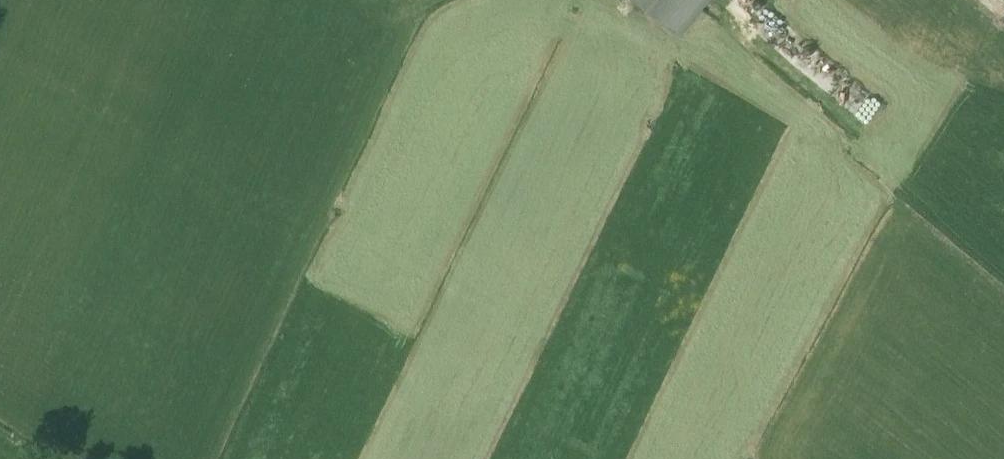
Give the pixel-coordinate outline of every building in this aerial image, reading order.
[(707,0),(638,0),(678,34),(707,0)]
